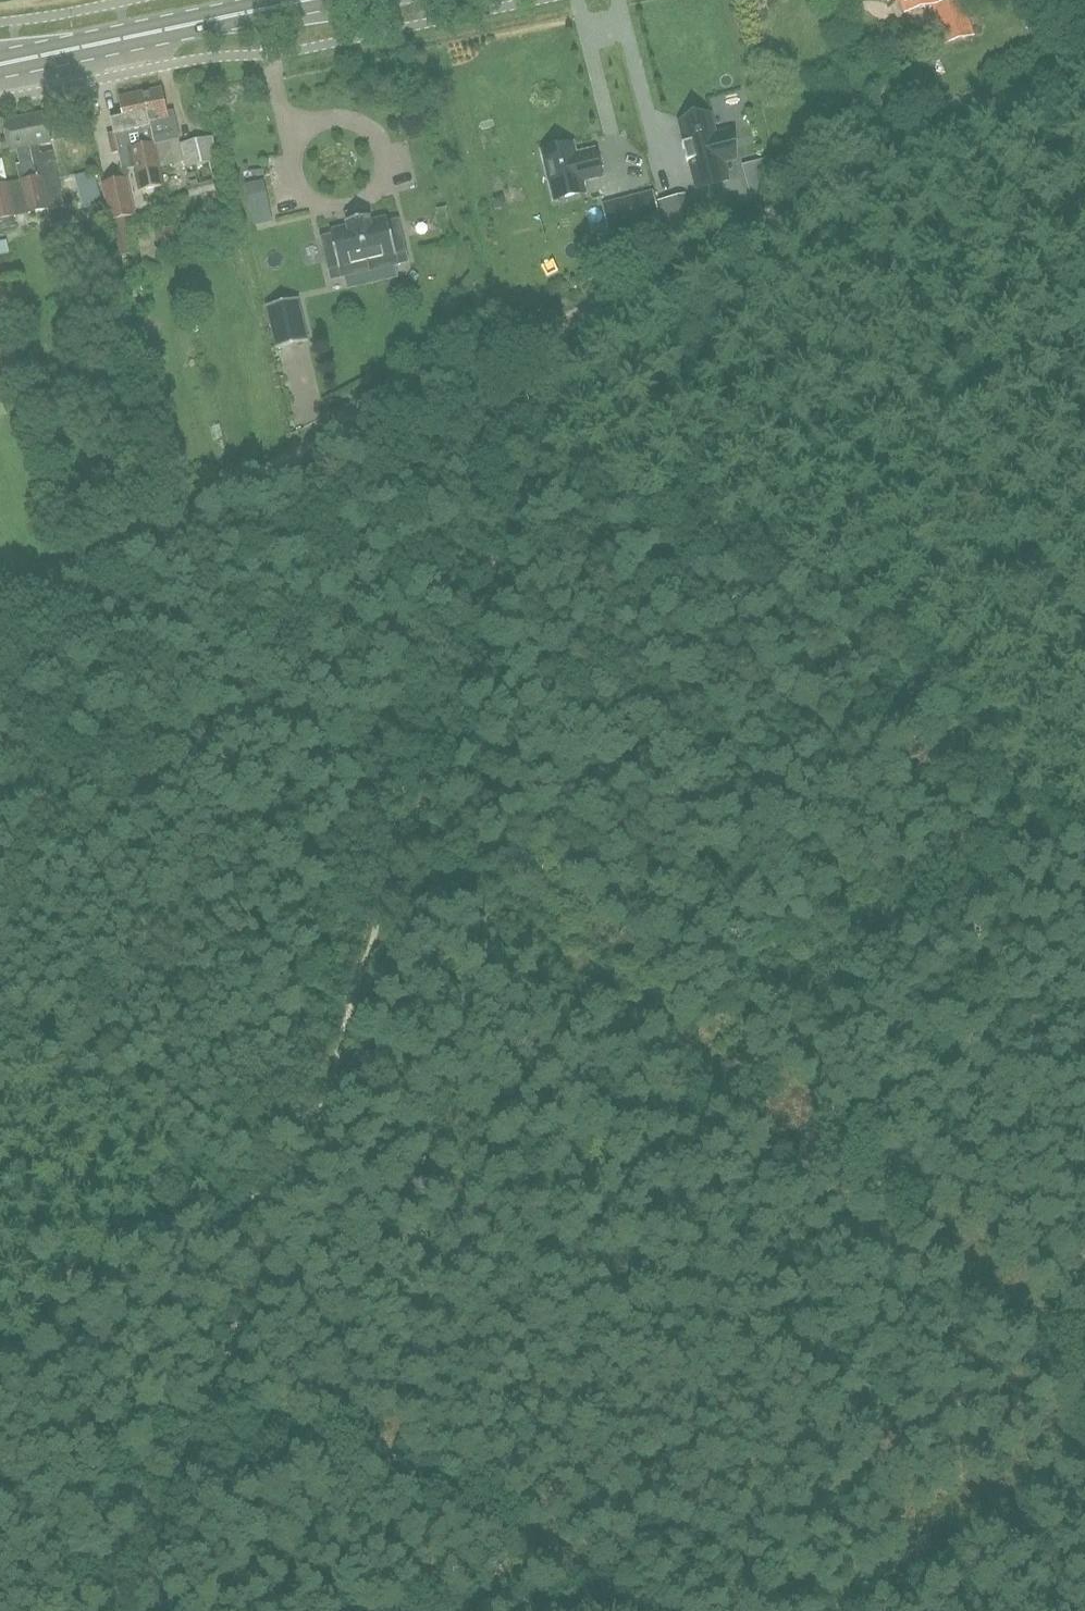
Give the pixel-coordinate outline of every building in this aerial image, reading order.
[(907,12),(936,3),(935,0),(903,0),(907,12)] [(972,35),(962,0),(961,0),(936,7),(946,43),(972,35)] [(154,145),(178,140),(173,115),(166,116),(161,89),(138,94),(141,109),(145,108),(148,123),(149,123),(154,145)] [(122,167),(133,165),(139,191),(162,186),(154,145),(149,123),(148,123),(145,108),(141,109),(138,94),(119,98),(123,118),(110,120),(117,153),(119,153),(122,167)] [(59,194),(51,154),(39,156),(37,147),(50,144),(44,114),(3,123),(9,152),(16,151),(19,166),(16,167),(20,183),(7,186),(7,185),(0,186),(0,229),(13,227),(11,218),(47,210),(44,198),(59,194)] [(710,115),(680,123),(685,143),(682,144),(687,162),(690,161),(697,188),(727,180),(722,162),(735,158),(729,133),(715,136),(710,115)] [(220,211),(214,190),(216,190),(208,162),(217,160),(212,137),(180,144),(190,187),(187,188),(190,197),(200,194),(206,215),(220,211)] [(572,145),(543,152),(555,200),(584,193),(582,181),(600,176),(594,151),(575,156),(572,145)] [(132,216),(124,179),(102,184),(110,221),(132,216)] [(653,193),(624,200),(630,226),(660,218),(653,193)] [(681,197),(660,203),(669,233),(689,227),(681,197)] [(341,279),(398,266),(396,255),(407,253),(399,219),(388,221),(387,216),(371,220),(371,216),(345,222),(345,225),(330,229),(331,235),(320,237),(328,271),(339,268),(341,279)] [(308,341),(298,298),(266,306),(276,349),(308,341)] [(5,392),(16,389),(8,365),(0,368),(0,378),(5,392)]
